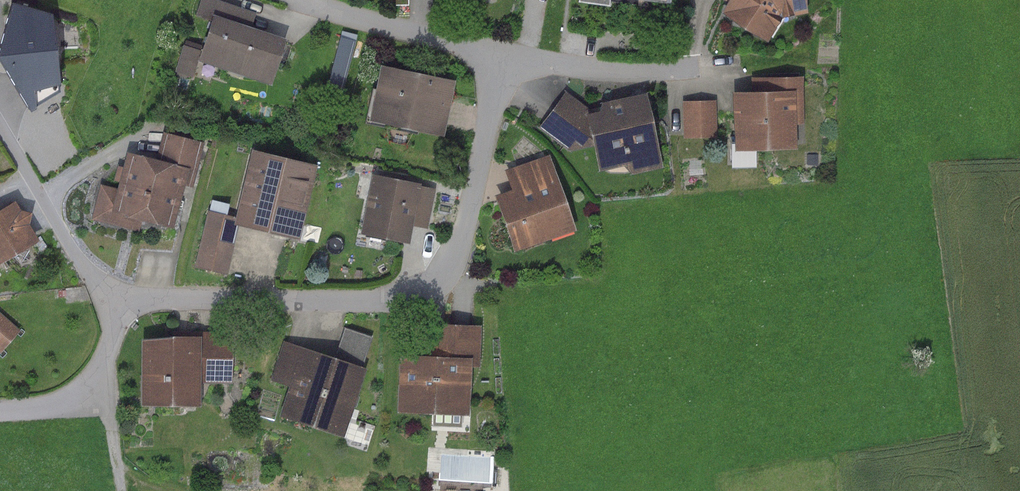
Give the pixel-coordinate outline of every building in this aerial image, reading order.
[(216,0),(199,0),(194,16),(209,21),(196,60),(268,85),(284,38),(249,27),(254,13),(216,0)] [(727,0),(719,13),(765,42),(780,17),(805,11),(803,0),(726,0),(727,0)] [(9,3),(0,34),(0,65),(28,108),(59,92),(49,14),(9,3)] [(356,35),(341,31),(327,83),(342,86),(356,35)] [(188,78),(198,47),(183,43),(173,73),(188,78)] [(452,80),(379,64),(367,119),(441,135),(452,80)] [(751,90),(730,91),(731,144),(730,144),(731,162),(754,161),(754,149),(795,148),(795,124),(803,124),(802,75),(750,77),(751,90)] [(565,91),(537,128),(570,152),(591,147),(598,172),(623,166),(630,174),(662,167),(644,92),(601,102),(598,111),(592,112),(565,91)] [(715,99),(682,101),(683,138),(716,137),(715,99)] [(116,188),(100,184),(91,219),(138,230),(140,221),(172,229),(183,186),(192,188),(203,142),(163,132),(156,160),(125,152),(116,188)] [(315,164),(249,148),(231,222),(297,238),(315,164)] [(509,191),(493,196),(512,250),(574,229),(548,154),(502,170),(509,191)] [(419,183),(371,174),(359,233),(408,243),(411,226),(427,229),(435,189),(419,186),(419,183)] [(238,225),(224,221),(228,204),(211,200),(195,267),(226,274),(238,225)] [(37,240),(27,224),(30,213),(19,210),(13,201),(0,208),(0,261),(37,240)] [(0,313),(0,353),(20,331),(0,313)] [(423,354),(398,353),(396,410),(466,412),(467,366),(478,366),(479,325),(437,323),(436,345),(424,345),(423,354)] [(373,337),(344,327),(334,356),(363,366),(373,337)] [(169,335),(139,340),(138,405),(199,406),(199,382),(230,383),(230,329),(199,329),(199,336),(169,335)] [(288,386),(301,347),(283,341),(270,381),(288,386)] [(365,369),(301,347),(288,386),(278,415),(342,437),(365,369)]
